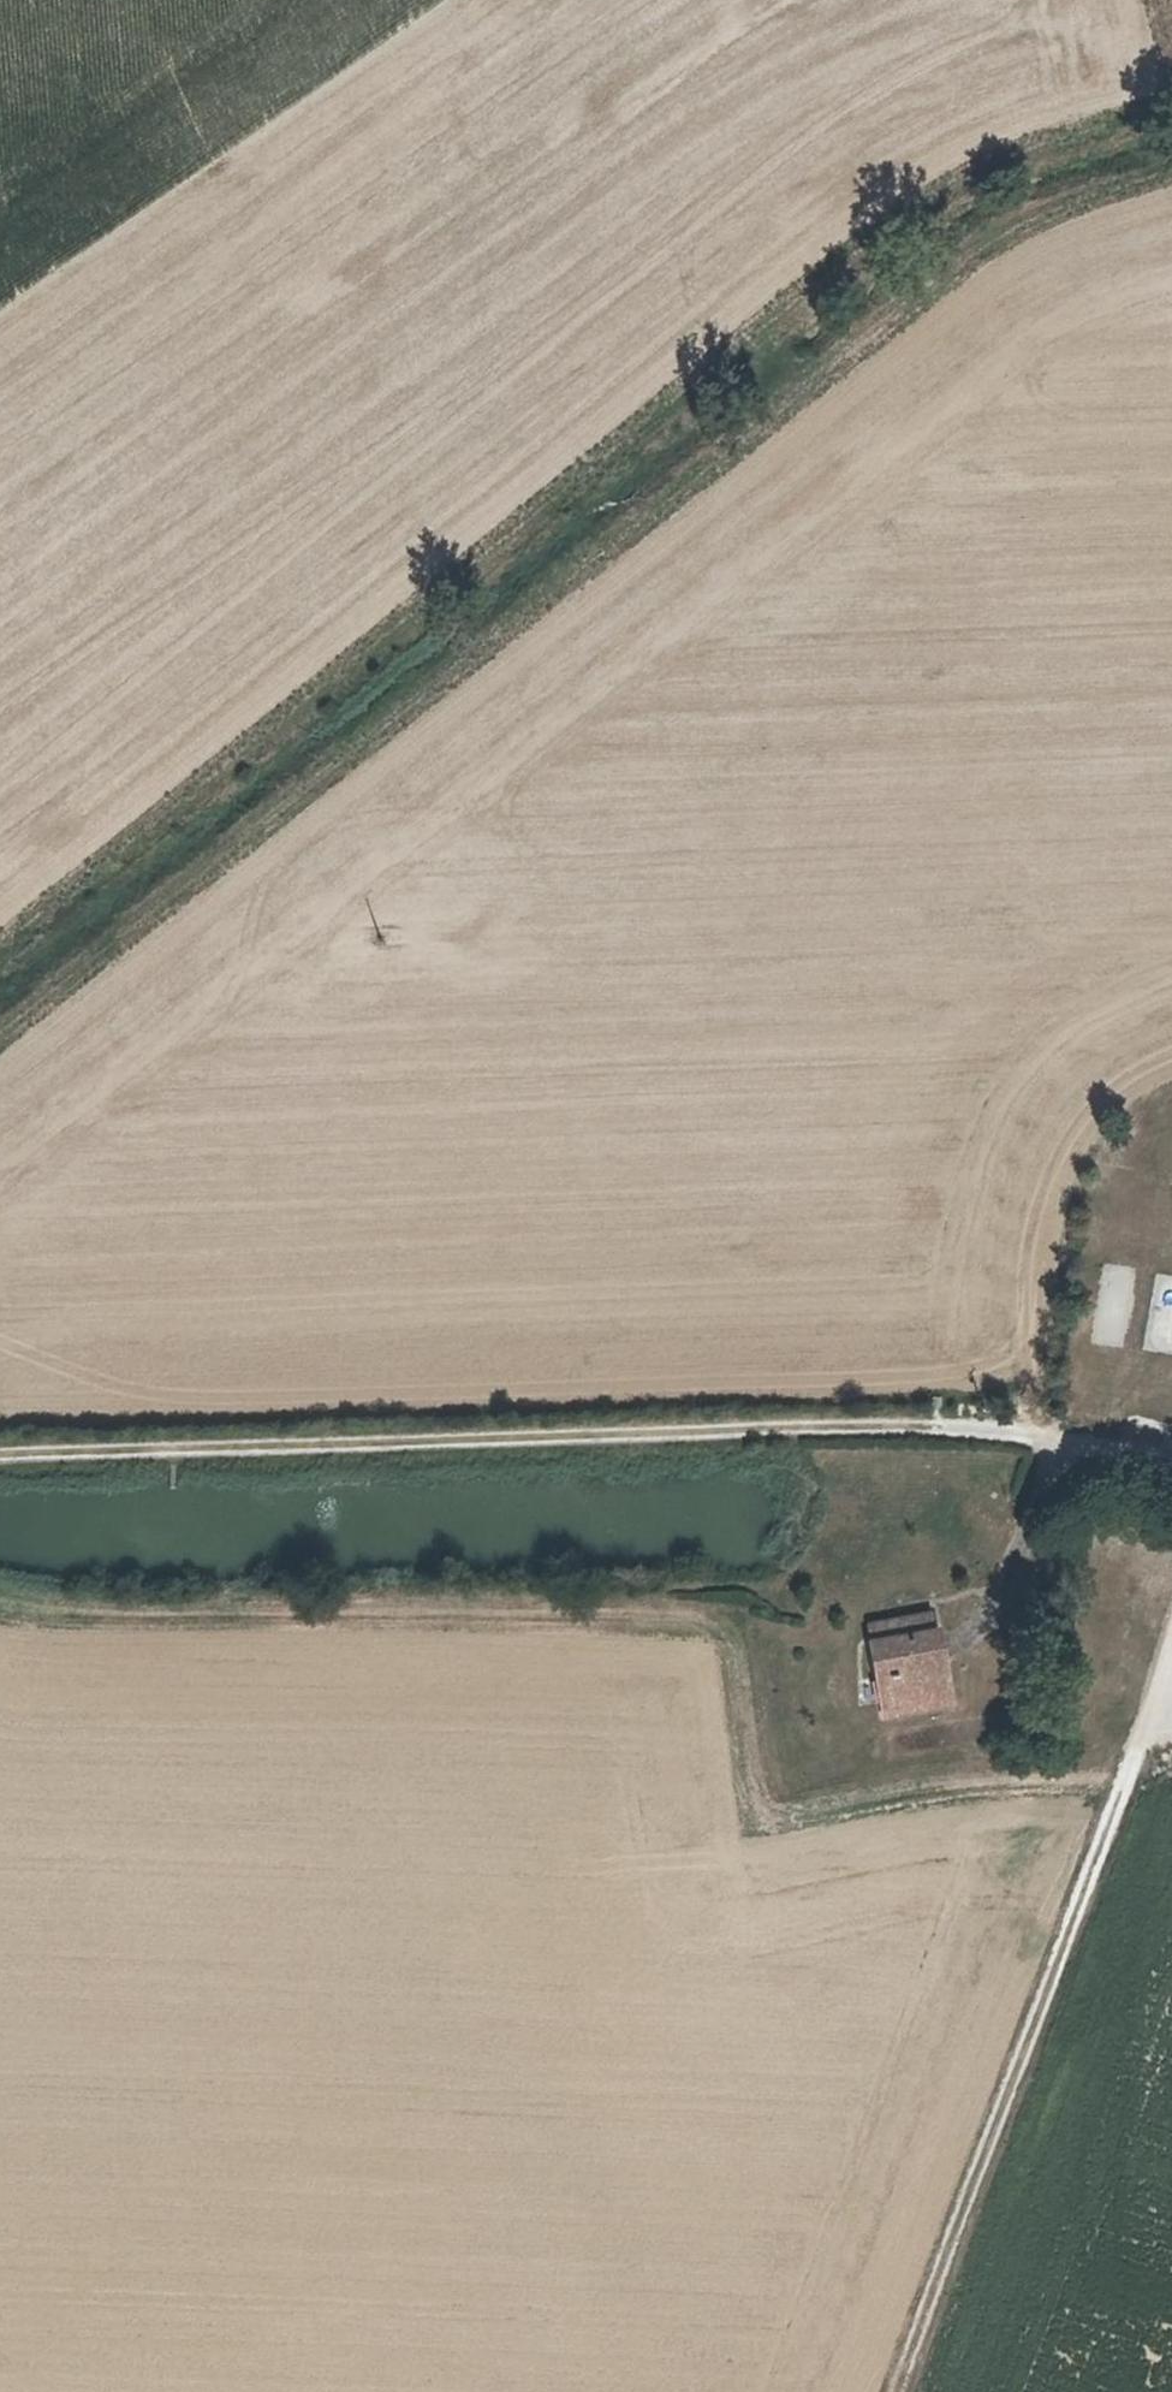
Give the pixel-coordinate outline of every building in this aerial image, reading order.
[(1104,1263),(1089,1339),(1119,1345),(1134,1269),(1104,1263)] [(926,1605),(864,1623),(883,1698),(947,1681),(926,1605)]
